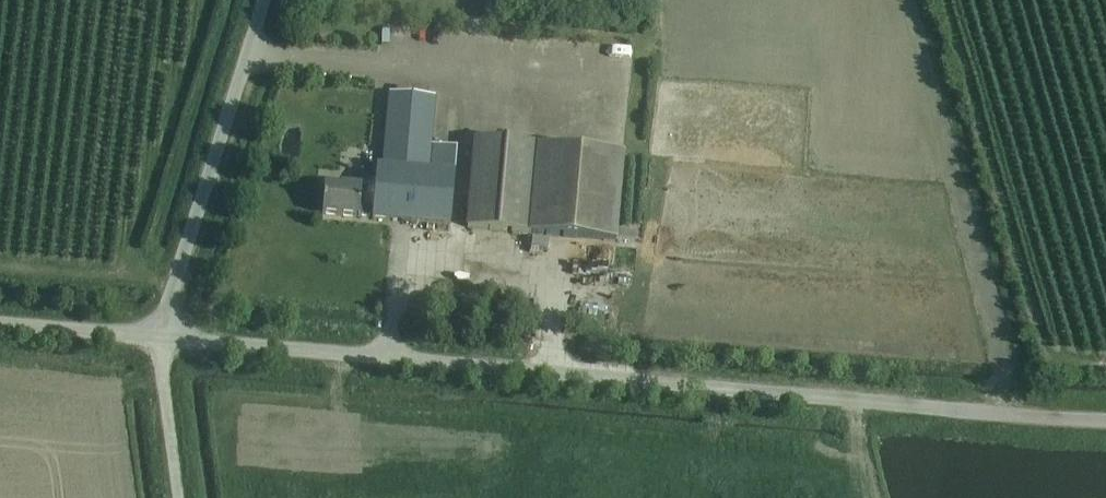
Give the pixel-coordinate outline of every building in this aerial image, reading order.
[(324,184),(322,214),(358,217),(358,216),(372,217),(372,218),(452,225),(456,174),(458,148),(431,145),(435,97),(390,93),(384,167),(377,167),(376,179),(361,178),(361,187),(324,184)] [(615,243),(622,155),(473,143),(466,231),(615,243)]
